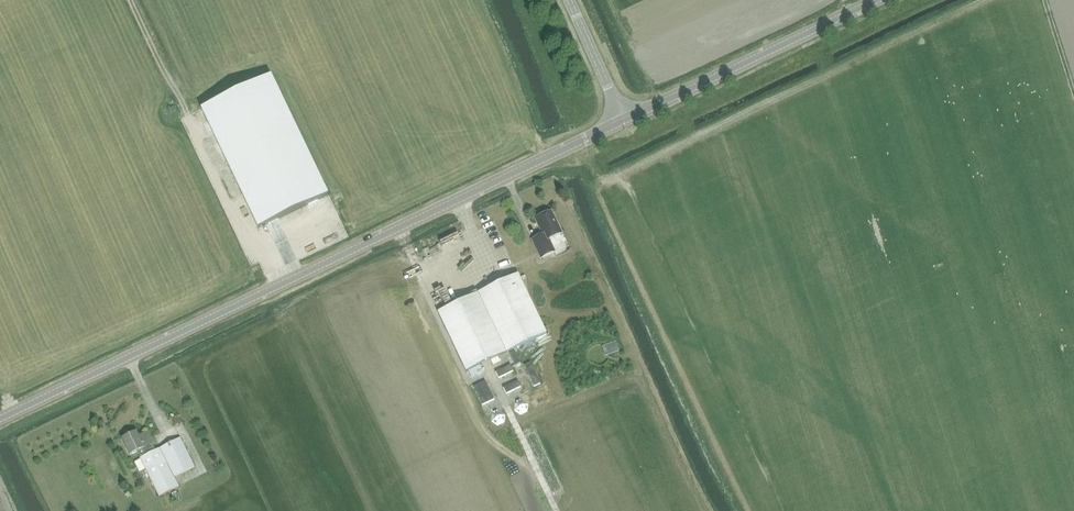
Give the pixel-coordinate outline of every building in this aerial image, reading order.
[(235,94),(200,111),(257,230),(292,213),(327,196),(270,77),(235,94)] [(549,239),(562,233),(551,211),(535,219),(543,235),(532,240),(541,258),(555,252),(549,239)] [(518,274),(478,293),(507,352),(546,333),(518,274)] [(507,352),(478,293),(438,312),(466,372),(507,352)] [(513,373),(509,366),(494,373),(497,380),(513,373)] [(481,406),(492,401),(482,380),(471,385),(481,406)] [(520,387),(517,381),(502,388),(505,395),(520,387)] [(137,451),(140,458),(147,455),(155,451),(152,444),(153,444),(148,433),(139,437),(136,432),(123,439),(130,455),(137,451)] [(155,451),(147,455),(140,458),(159,496),(179,486),(175,477),(194,467),(180,438),(155,451)] [(138,475),(145,472),(141,461),(134,464),(138,475)]
